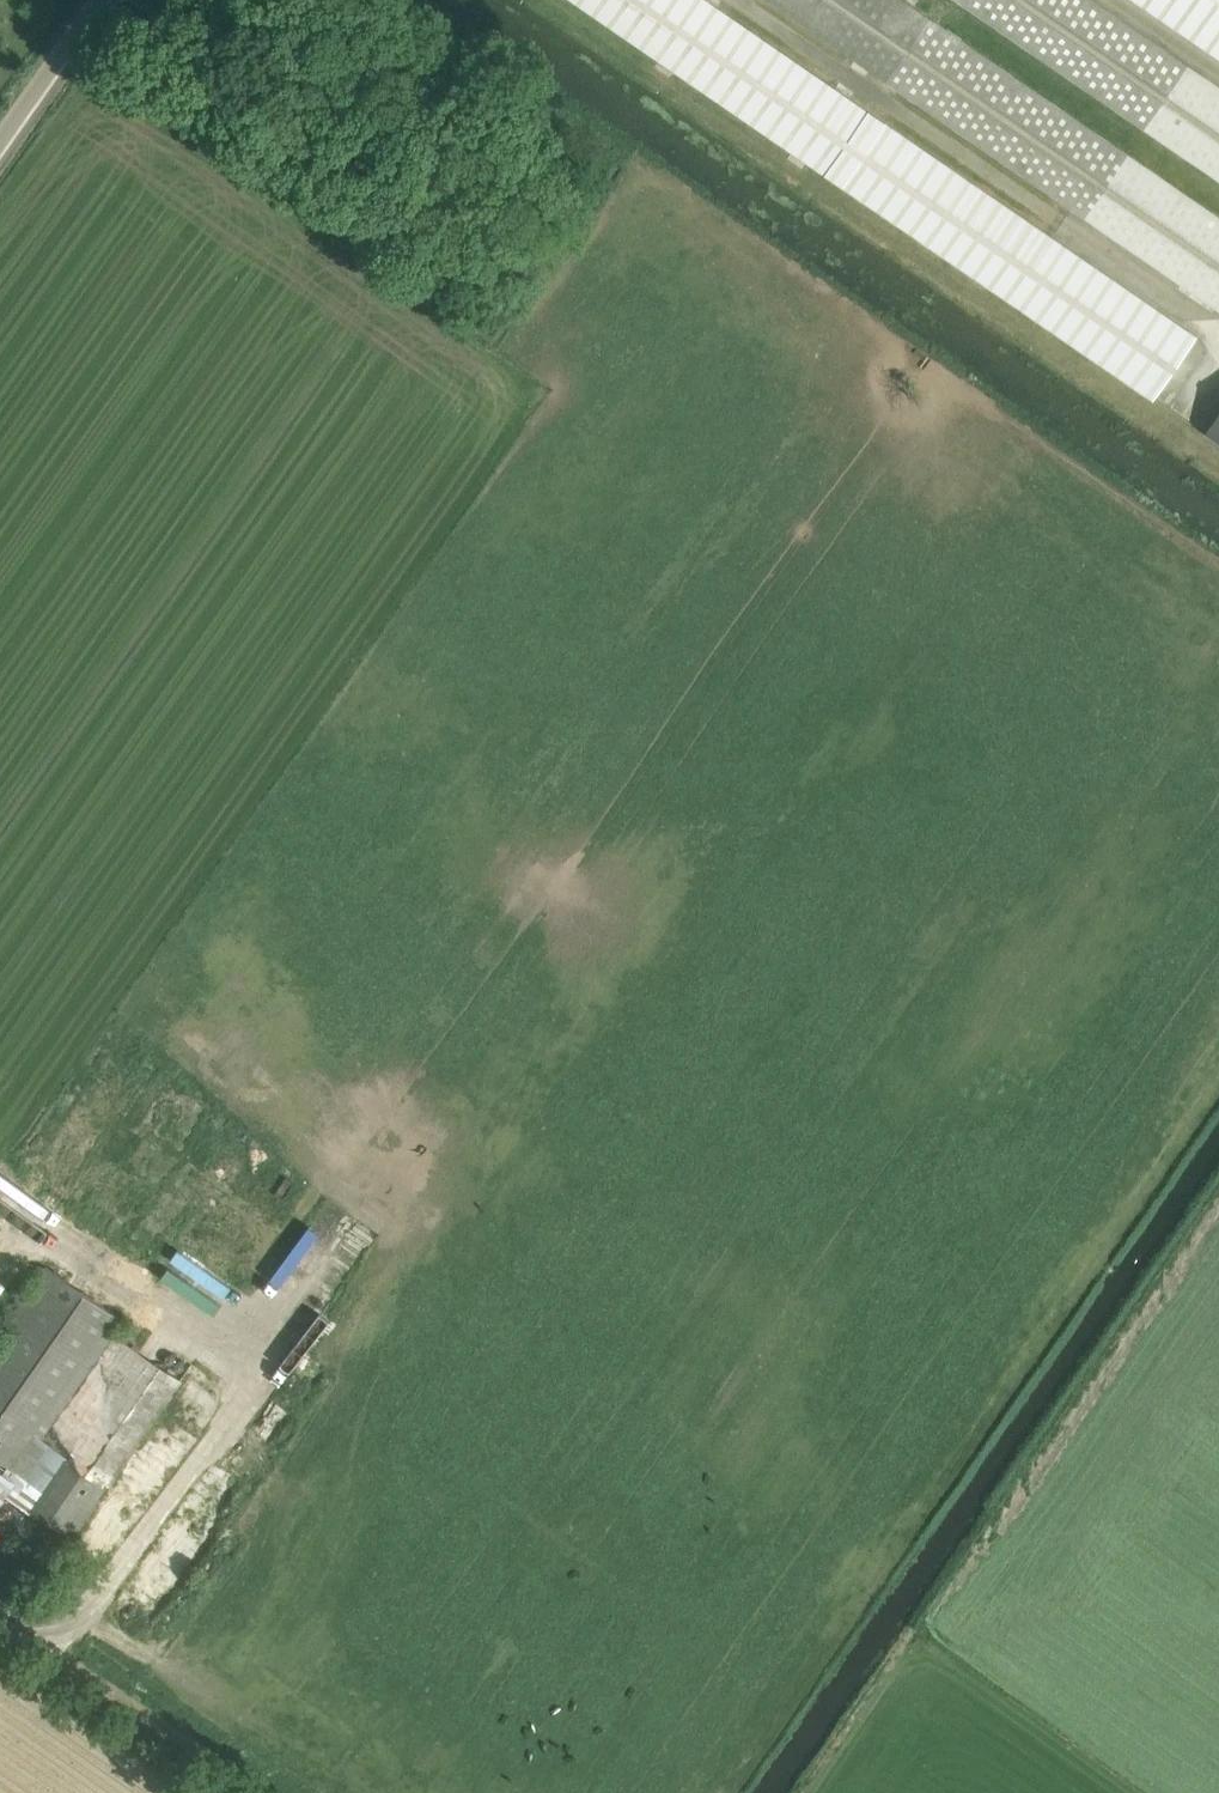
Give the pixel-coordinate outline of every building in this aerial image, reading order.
[(1024,309),(1155,399),(1198,337),(1068,246),(710,0),(575,0),(1024,309)] [(906,0),(768,0),(1218,310),(1218,215),(906,0)] [(1218,180),(1218,86),(1095,0),(957,0),(1218,180)] [(1218,55),(1218,0),(1139,0),(1218,55)] [(32,1203),(24,1215),(49,1230),(56,1218),(32,1203)] [(17,1472),(41,1437),(114,1333),(123,1318),(44,1263),(0,1326),(0,1461),(17,1472)] [(182,1380),(114,1333),(41,1437),(69,1457),(66,1461),(106,1488),(182,1380)] [(41,1437),(17,1472),(45,1491),(66,1461),(69,1457),(41,1437)] [(33,1509),(72,1537),(106,1488),(66,1461),(45,1491),(33,1509)]
